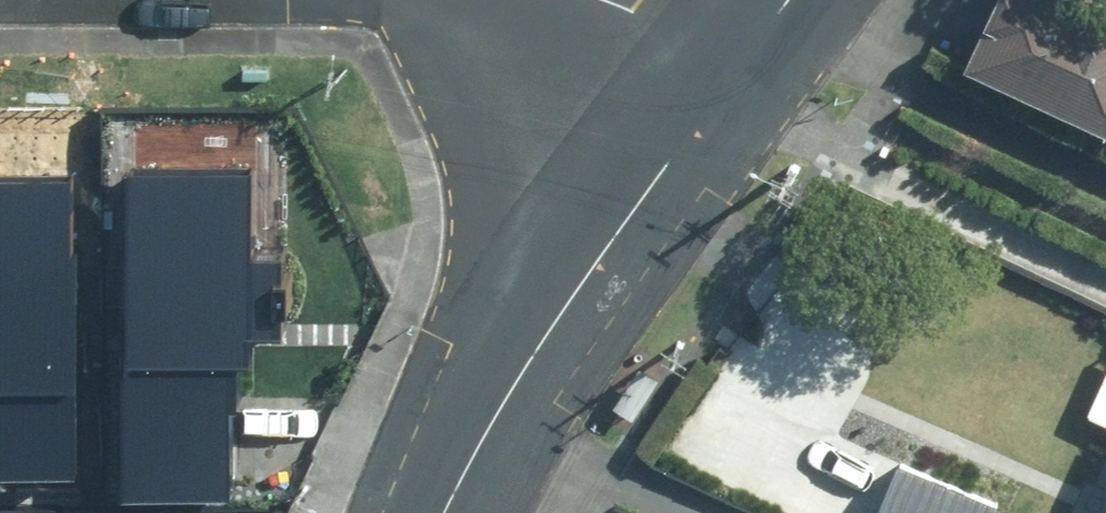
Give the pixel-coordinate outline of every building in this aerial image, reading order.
[(1080,0),(997,0),(968,62),(1105,126),(1105,12),(1080,0)] [(255,480),(256,159),(130,158),(129,480),(255,480)] [(78,484),(75,182),(0,182),(0,485),(78,484)]
